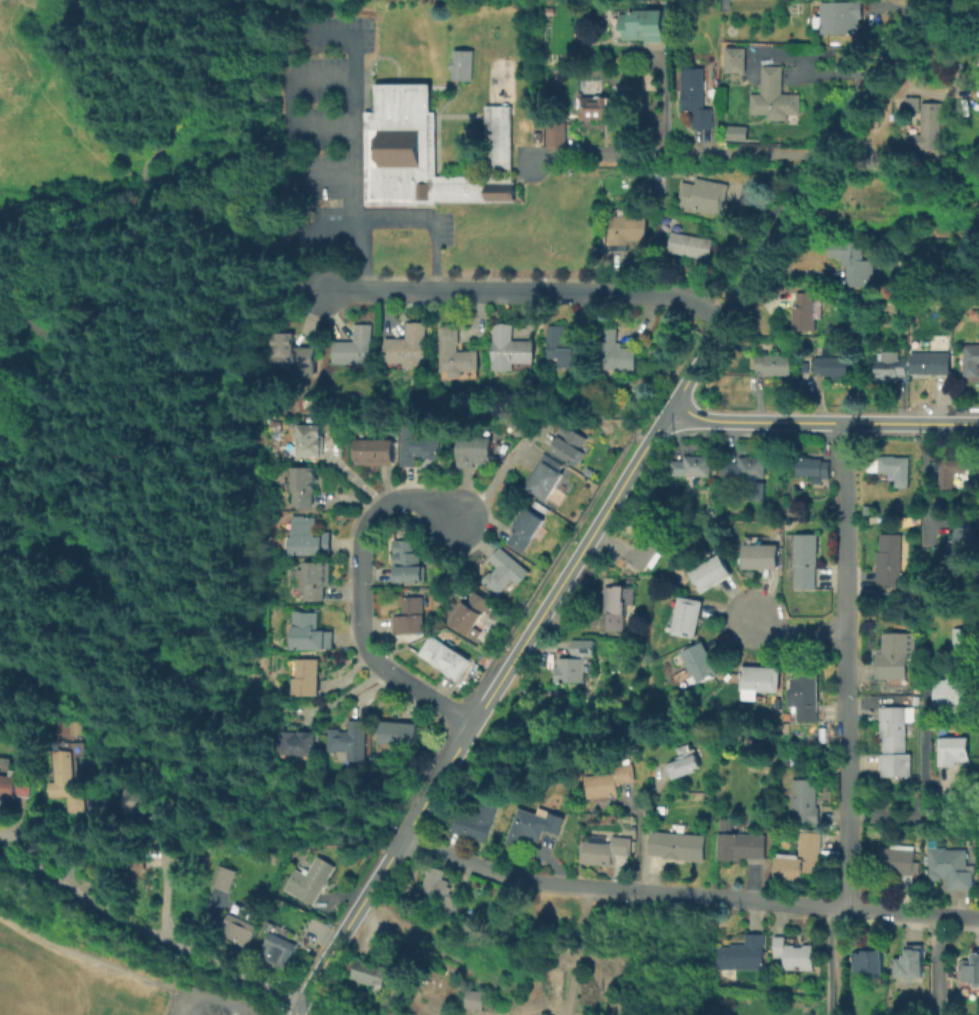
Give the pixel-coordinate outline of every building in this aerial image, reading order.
[(861,18),(862,33),(824,34),(824,28),(816,28),(816,16),(823,16),(823,2),(865,1),(866,18),(861,18)] [(664,6),(664,10),(665,10),(665,41),(646,41),(646,38),(624,39),(624,31),(621,31),(621,13),(631,13),(631,10),(656,10),(656,6),(664,6)] [(750,47),(749,72),(729,72),(729,47),(750,47)] [(470,80),(451,80),(451,68),(448,68),(448,60),(451,60),(452,49),(471,49),(470,80)] [(786,66),(787,93),(805,93),(805,114),(792,114),(792,119),(772,119),(772,114),(755,114),(755,93),(766,93),(766,66),(786,66)] [(716,108),(716,128),(696,129),(695,111),(685,111),(684,68),(708,67),(708,108),(716,108)] [(513,200),(433,200),(433,206),(361,206),(361,110),(373,110),(373,82),(429,82),(429,111),(434,111),(434,174),(483,174),(483,104),(510,104),(510,180),(513,180),(513,200)] [(622,96),(622,100),(628,100),(628,117),(582,118),(582,108),(579,108),(579,97),(622,96)] [(951,111),(950,124),(945,124),(944,135),(926,135),(926,110),(911,110),(911,96),(924,96),(927,102),(945,103),(945,111),(951,111)] [(565,121),(566,146),(547,146),(547,122),(565,121)] [(750,140),(750,126),(730,125),(729,139),(750,140)] [(699,177),(732,184),(725,215),(679,206),(684,181),(698,184),(699,177)] [(645,214),(646,239),(629,240),(629,245),(627,245),(627,250),(610,251),(610,215),(617,215),(617,209),(630,209),(630,214),(645,214)] [(665,251),(669,230),(713,238),(709,259),(665,251)] [(865,241),(864,259),(876,259),(875,286),(848,285),(848,266),(843,266),(843,259),(840,259),(840,257),(828,257),(829,241),(865,241)] [(814,292),(814,317),(816,317),(816,330),(793,330),(794,306),(797,306),(797,291),(814,292)] [(426,322),(427,367),(404,367),(404,362),(385,362),(384,337),(405,337),(405,322),(426,322)] [(371,323),(371,363),(334,363),(333,340),(354,340),(354,323),(371,323)] [(532,363),(532,368),(493,368),(493,323),(513,323),(513,339),(534,339),(534,363),(532,363)] [(457,344),(457,350),(477,349),(478,369),(440,371),(438,326),(458,324),(459,344),(457,344)] [(586,340),(586,358),(574,358),(574,367),(559,367),(560,358),(547,357),(548,325),(565,325),(565,340),(586,340)] [(636,347),(636,369),(619,369),(619,375),(600,375),(600,368),(599,368),(600,327),(617,327),(617,342),(622,342),(622,347),(636,347)] [(315,346),(316,376),(276,376),(275,346),(276,346),(276,332),(294,332),(294,346),(315,346)] [(967,343),(978,343),(978,376),(963,376),(963,352),(967,353),(967,343)] [(829,348),(829,356),(848,356),(848,375),(821,375),(822,372),(814,372),(814,371),(802,371),(802,357),(821,356),(821,348),(829,348)] [(950,352),(950,374),(910,373),(911,352),(950,352)] [(791,355),(791,375),(765,375),(765,370),(756,370),(756,354),(791,355)] [(906,357),(906,374),(898,374),(898,375),(875,375),(875,360),(895,360),(895,357),(906,357)] [(563,423),(587,438),(581,449),(583,450),(575,464),(550,449),(559,435),(561,436),(561,435),(557,432),(563,423)] [(321,424),(321,455),(299,455),(299,440),(293,440),(293,431),(299,431),(299,424),(321,424)] [(439,433),(439,458),(430,457),(419,457),(418,466),(402,465),(402,425),(419,425),(419,432),(439,433)] [(492,436),(492,463),(476,463),(476,467),(459,467),(459,436),(492,436)] [(394,439),(393,464),(355,464),(355,438),(394,439)] [(710,456),(710,475),(668,474),(669,460),(683,460),(685,452),(691,452),(710,456)] [(915,456),(915,471),(908,471),(908,487),(896,487),(896,481),(880,481),(880,472),(869,472),(869,456),(915,456)] [(764,457),(764,477),(756,477),(756,482),(764,482),(764,500),(748,500),(748,476),(725,476),(725,461),(738,462),(738,457),(764,457)] [(830,460),(830,475),(796,474),(796,457),(822,457),(822,460),(830,460)] [(963,458),(963,472),(952,472),(952,490),(939,490),(940,465),(934,465),(934,457),(963,458)] [(564,473),(547,500),(527,487),(544,461),(564,473)] [(315,466),(316,491),(313,491),(313,506),(293,506),(292,466),(315,466)] [(544,519),(523,552),(506,542),(514,529),(510,526),(522,505),(544,519)] [(330,530),(331,553),(291,553),(291,535),(292,535),(292,515),(304,515),(304,517),(316,516),(316,530),(330,530)] [(671,533),(662,547),(659,545),(655,551),(660,554),(652,567),(647,564),(643,571),(625,559),(651,520),(671,533)] [(977,528),(975,557),(956,556),(958,527),(977,528)] [(814,564),(815,588),(794,588),(794,533),(816,533),(816,564),(814,564)] [(901,533),(900,585),(875,584),(876,551),(878,551),(878,533),(901,533)] [(777,544),(777,568),(742,568),(743,544),(777,544)] [(529,571),(518,584),(513,579),(499,595),(482,581),(490,571),(492,572),(497,566),(488,559),(499,545),(529,571)] [(420,552),(421,566),(426,565),(426,581),(396,581),(396,564),(393,564),(393,552),(420,552)] [(718,553),(731,574),(702,592),(684,564),(697,556),(702,563),(718,553)] [(330,561),(330,586),(325,585),(325,600),(305,600),(304,577),(297,577),(297,568),(304,568),(304,561),(330,561)] [(624,587),(633,587),(633,607),(628,606),(627,613),(625,613),(624,630),(607,629),(608,612),(603,612),(604,586),(614,587),(614,585),(624,585),(624,587)] [(491,601),(490,602),(496,606),(491,613),(485,610),(475,626),(482,630),(477,638),(448,620),(460,599),(465,602),(473,589),(491,601)] [(426,631),(393,634),(392,615),(402,614),(401,597),(423,595),(426,631)] [(677,605),(679,605),(680,598),(679,598),(679,596),(703,601),(695,638),(667,632),(669,621),(674,622),(677,605)] [(306,609),(306,611),(318,611),(318,626),(325,626),(326,630),(332,630),(332,647),(325,647),(325,648),(292,649),(292,609),(306,609)] [(969,627),(969,651),(952,651),(953,627),(969,627)] [(915,632),(915,651),(907,651),(908,666),(910,667),(910,685),(889,685),(889,678),(876,678),(876,652),(878,652),(877,649),(882,649),(882,632),(915,632)] [(468,659),(456,679),(441,670),(442,669),(416,653),(426,636),(440,644),(441,643),(468,659)] [(595,654),(571,655),(571,640),(594,639),(595,654)] [(719,673),(692,687),(685,672),(690,670),(681,653),(703,642),(719,673)] [(585,657),(586,665),(587,665),(587,671),(585,671),(585,682),(556,682),(557,680),(554,680),(554,672),(556,672),(556,665),(558,666),(558,657),(585,657)] [(319,658),(319,695),(293,695),(293,677),(297,677),(297,658),(319,658)] [(780,667),(780,691),(741,690),(742,666),(780,667)] [(816,721),(796,721),(795,673),(817,672),(818,704),(816,704),(816,721)] [(964,699),(963,713),(932,711),(934,678),(957,680),(956,699),(964,699)] [(910,709),(910,775),(915,775),(915,781),(884,782),(883,709),(910,709)] [(365,720),(364,760),(347,760),(347,751),(326,750),(327,728),(340,728),(340,730),(347,730),(348,719),(365,720)] [(416,723),(415,745),(378,742),(380,720),(416,723)] [(315,731),(314,755),(283,753),(284,729),(308,731),(315,731)] [(957,767),(938,767),(939,740),(971,741),(971,762),(957,762),(957,767)] [(701,768),(671,779),(665,764),(679,759),(675,746),(691,741),(701,768)] [(73,751),(75,780),(85,780),(86,794),(47,797),(47,783),(57,782),(55,752),(73,751)] [(618,794),(586,798),(583,776),(613,772),(612,765),(632,762),(634,780),(619,782),(620,784),(616,785),(618,794)] [(13,800),(0,798),(0,776),(31,780),(29,797),(14,796),(13,800)] [(818,806),(818,824),(814,824),(814,823),(792,823),(792,778),(815,778),(816,806),(818,806)] [(140,817),(124,817),(124,797),(127,797),(127,787),(148,786),(149,812),(140,812),(140,817)] [(500,801),(493,824),(492,823),(486,842),(450,830),(457,810),(473,815),(480,795),(500,801)] [(519,807),(536,813),(538,807),(564,817),(558,834),(544,828),(539,842),(526,838),(523,848),(506,841),(519,807)] [(731,833),(738,834),(738,833),(765,835),(764,857),(737,856),(736,859),(717,858),(719,818),(732,819),(731,833)] [(705,835),(703,861),(662,858),(663,855),(649,854),(650,830),(705,835)] [(821,832),(819,861),(820,861),(819,870),(818,870),(818,873),(802,872),(802,880),(774,878),(775,850),(787,851),(786,857),(798,857),(800,831),(821,832)] [(630,837),(629,855),(614,854),(614,856),(611,855),(610,865),(578,862),(580,839),(610,842),(611,835),(630,837)] [(915,845),(914,849),(915,849),(913,875),(880,872),(882,846),(890,846),(891,843),(915,845)] [(946,846),(946,849),(965,848),(966,865),(973,864),(974,870),(972,870),(972,889),(947,890),(946,875),(942,875),(937,880),(932,880),(928,876),(927,846),(946,846)] [(327,880),(323,887),(321,886),(310,905),(281,888),(293,867),(304,873),(314,855),(333,866),(325,879),(327,880)] [(237,870),(230,890),(211,884),(218,863),(237,870)] [(448,880),(442,898),(420,890),(428,865),(444,870),(441,877),(448,880)] [(462,898),(457,915),(445,911),(449,895),(462,898)] [(257,925),(246,949),(218,937),(229,912),(257,925)] [(296,943),(285,968),(259,956),(270,931),(296,943)] [(764,933),(764,969),(717,968),(717,967),(714,967),(714,960),(717,960),(718,945),(730,946),(730,943),(745,943),(745,933),(764,933)] [(785,935),(785,943),(794,943),(794,946),(803,946),(803,944),(812,944),(812,969),(795,969),(795,974),(783,974),(783,956),(774,956),(774,936),(785,935)] [(865,942),(882,941),(882,949),(883,977),(868,977),(868,971),(852,971),(852,952),(862,952),(862,949),(865,949),(865,942)] [(922,944),(922,976),(894,977),(893,957),(902,958),(901,954),(906,954),(906,944),(922,944)] [(971,949),(978,949),(978,986),(978,988),(975,988),(971,985),(971,982),(968,982),(968,981),(958,981),(958,964),(961,960),(967,959),(969,962),(969,964),(971,964),(971,949)] [(356,958),(387,967),(381,985),(373,982),(373,984),(350,977),(352,971),(349,970),(352,962),(354,963),(356,958)] [(479,1009),(482,992),(465,989),(462,1007),(479,1009)]
